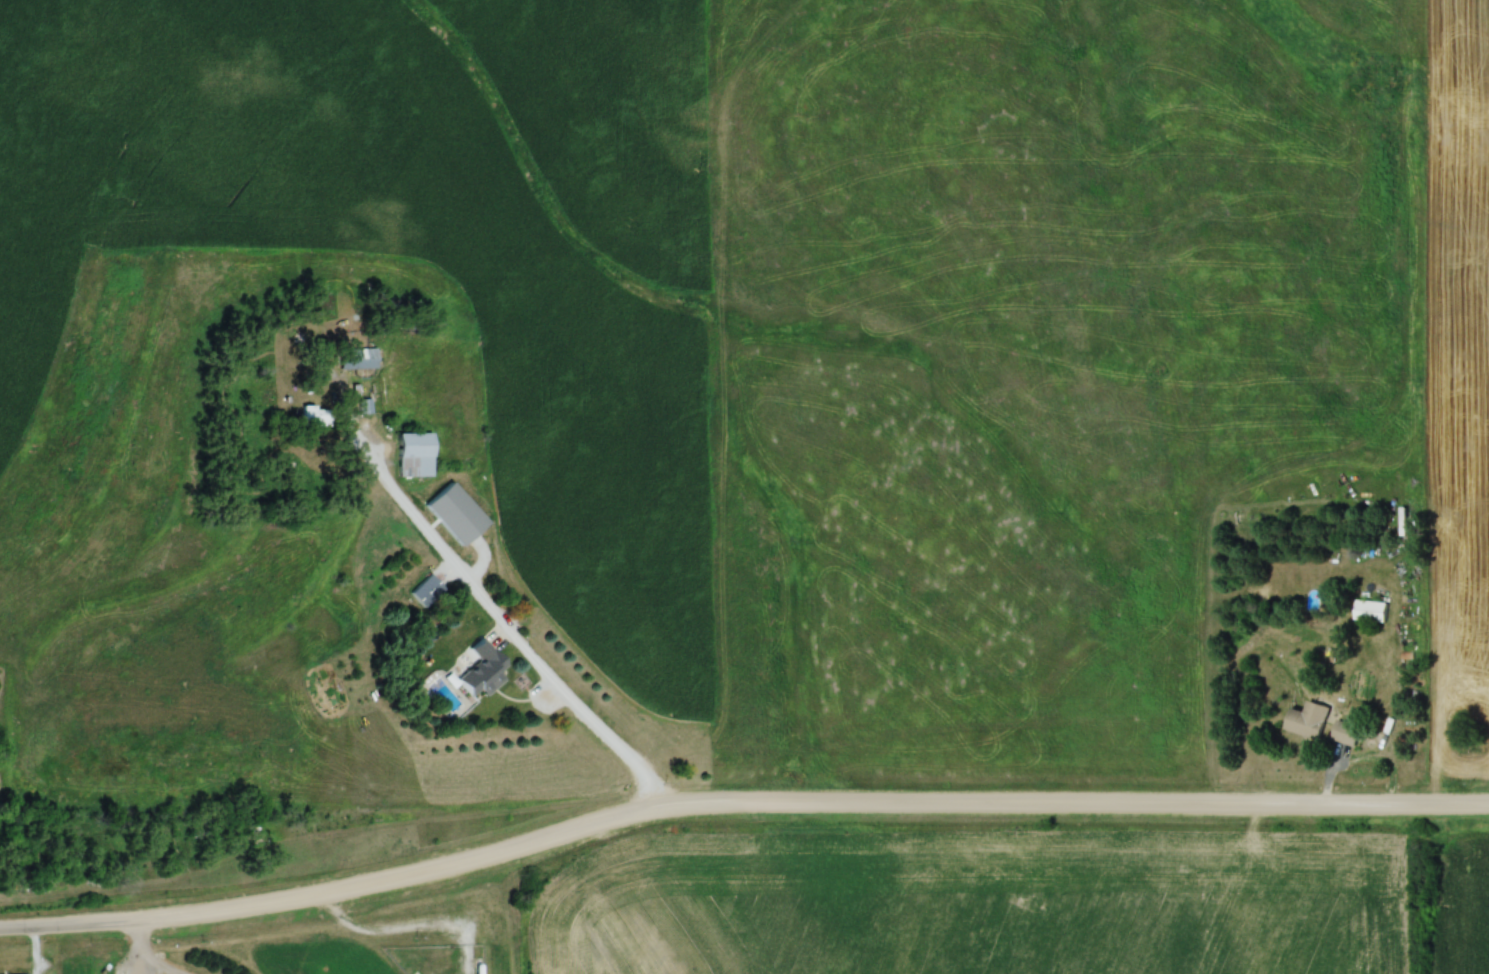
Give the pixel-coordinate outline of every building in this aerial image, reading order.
[(339,350),(339,371),(377,371),(377,350),(339,350)] [(370,414),(369,401),(358,401),(359,414),(370,414)] [(301,407),(301,427),(330,427),(330,407),(301,407)] [(432,477),(432,434),(399,434),(399,477),(432,477)] [(459,546),(485,524),(450,482),(423,504),(459,546)] [(409,594),(425,610),(445,588),(429,573),(409,594)] [(1357,620),(1388,623),(1390,603),(1359,600),(1357,620)] [(471,697),(481,690),(485,696),(504,682),(497,673),(505,668),(483,638),(468,649),(478,663),(457,679),(471,697)] [(1293,709),(1287,732),(1324,741),(1332,707),(1310,702),(1307,712),(1293,709)] [(1365,729),(1339,720),(1332,739),(1358,749),(1365,729)]
